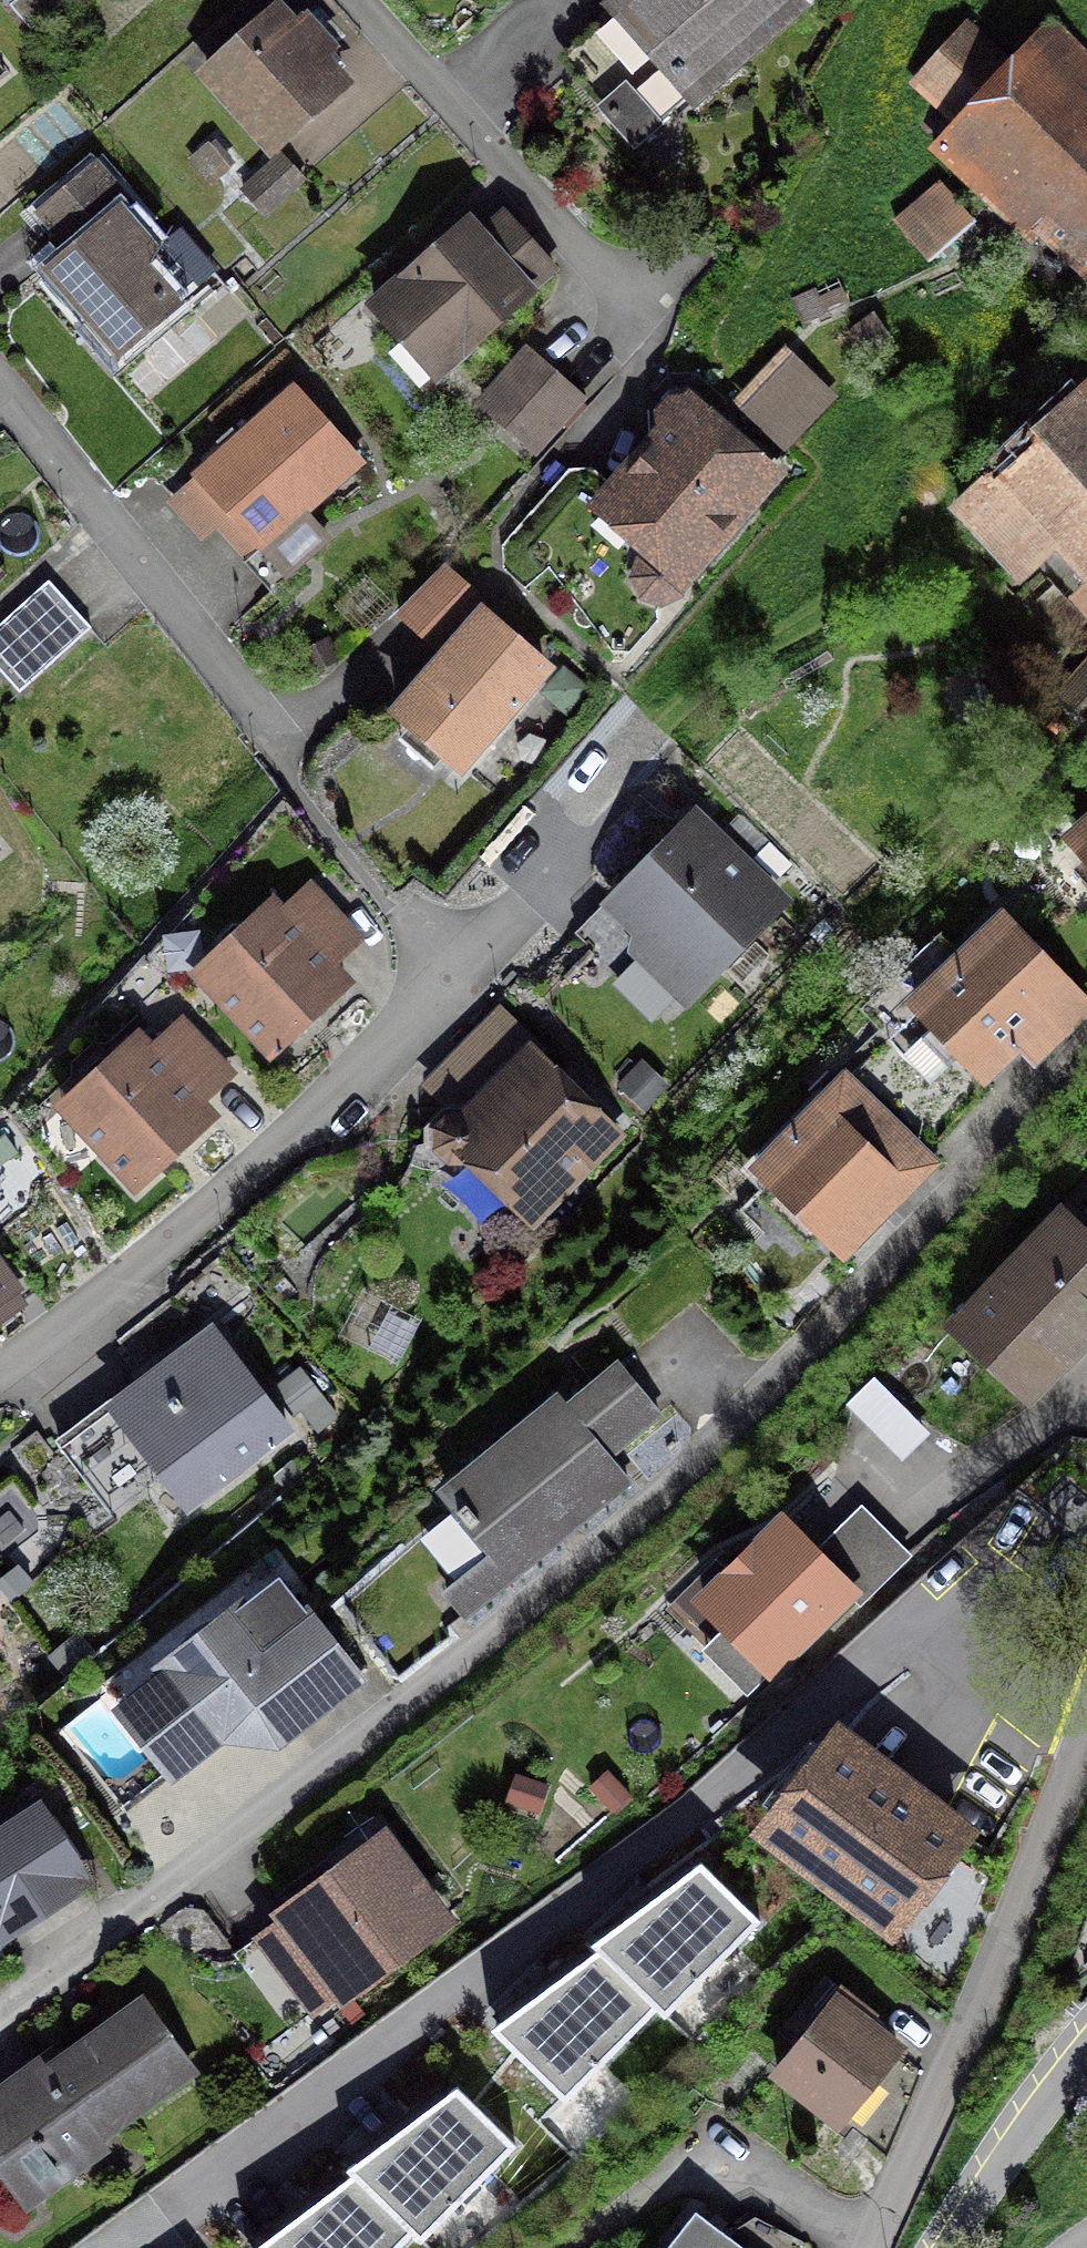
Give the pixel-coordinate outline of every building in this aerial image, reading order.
[(64,0),(14,0),(4,8),(26,33),(64,0)] [(780,0),(623,0),(611,10),(688,98),(789,10),(780,0)] [(325,53),(299,23),(287,34),(272,17),(203,78),(266,149),(335,87),(313,63),(325,53)] [(1074,101),(1086,87),(1086,62),(1048,25),(1013,62),(970,23),(906,92),(949,130),(929,151),(1026,242),(1049,217),(1086,253),(1086,112),(1074,101)] [(629,149),(654,127),(625,93),(600,115),(629,149)] [(208,185),(222,172),(203,149),(188,161),(208,185)] [(258,217),(296,181),(275,160),(238,196),(258,217)] [(90,167),(39,211),(62,239),(87,218),(96,229),(53,265),(92,312),(83,320),(114,357),(172,309),(165,301),(202,269),(174,236),(150,256),(117,216),(126,208),(90,167)] [(370,310),(431,378),(548,273),(510,230),(484,252),(462,227),(370,310)] [(739,408),(776,444),(822,395),(785,358),(739,408)] [(529,450),(572,401),(547,379),(504,429),(529,450)] [(1084,389),(1082,387),(937,518),(1014,604),(1040,581),(1061,604),(1086,581),(1086,582),(1086,386),(1084,389)] [(224,516),(256,551),(353,464),(290,393),(169,502),(200,537),(224,516)] [(685,409),(669,410),(662,419),(663,434),(608,497),(641,526),(642,549),(677,579),(764,479),(685,409)] [(48,584),(0,629),(0,665),(22,689),(89,628),(48,584)] [(1012,661),(1086,721),(1086,646),(1049,615),(1012,661)] [(539,669),(480,618),(394,717),(452,768),(539,669)] [(740,875),(740,861),(726,861),(690,826),(612,907),(638,932),(633,949),(663,957),(692,985),(770,905),(740,875)] [(1068,848),(1086,870),(1086,831),(1068,848)] [(266,1055),(340,986),(267,907),(243,929),(229,929),(217,939),(217,954),(193,976),(266,1055)] [(910,1013),(973,1078),(1066,989),(1004,924),(910,1013)] [(131,1188),(206,1120),(132,1040),(108,1063),(94,1062),(83,1073),(82,1087),(58,1109),(131,1188)] [(597,1138),(526,1068),(468,1127),(462,1122),(445,1122),(434,1134),(434,1150),(446,1161),(462,1162),(470,1153),(528,1209),(597,1138)] [(892,1179),(846,1134),(870,1110),(840,1080),(750,1173),(826,1247),(892,1179)] [(1022,1398),(1086,1330),(1086,1245),(1059,1218),(951,1330),(1022,1398)] [(12,1305),(0,1288),(0,1314),(12,1305)] [(280,1433),(207,1336),(126,1397),(148,1426),(131,1438),(183,1507),(280,1433)] [(602,1460),(653,1418),(612,1368),(507,1454),(498,1443),(441,1490),(458,1511),(453,1515),(466,1530),(471,1526),(493,1553),(441,1595),(461,1619),(623,1485),(602,1460)] [(888,1442),(916,1415),(874,1373),(846,1401),(888,1442)] [(700,1595),(773,1669),(856,1588),(783,1514),(700,1595)] [(274,1742),(352,1681),(303,1618),(301,1620),(273,1584),(262,1592),(253,1602),(247,1614),(246,1625),(234,1611),(216,1626),(204,1629),(192,1636),(183,1645),(176,1656),(159,1670),(170,1684),(123,1720),(167,1776),(250,1712),(274,1742)] [(890,1919),(952,1842),(829,1745),(768,1823),(890,1919)] [(7,1960),(89,1906),(32,1819),(0,1840),(0,1950),(7,1960)] [(348,2010),(452,1927),(383,1842),(279,1925),(348,2010)] [(655,2005),(667,2012),(758,1918),(703,1860),(650,1897),(596,1949),(655,2005)] [(547,1983),(499,2032),(566,2098),(655,2005),(596,1949),(547,1983)] [(837,2124),(893,2055),(871,2037),(879,2027),(854,2007),(846,2017),(828,2003),(772,2072),(837,2124)] [(40,2068),(7,2091),(20,2109),(0,2124),(0,2155),(29,2196),(97,2147),(90,2137),(183,2071),(139,2009),(46,2076),(40,2068)] [(411,2230),(422,2238),(514,2144),(458,2086),(406,2123),(352,2175),(411,2230)] [(265,2247),(394,2247),(411,2230),(352,2175),(303,2209),(265,2247)] [(730,2228),(722,2238),(695,2217),(671,2247),(746,2247),(749,2243),(730,2228)]
